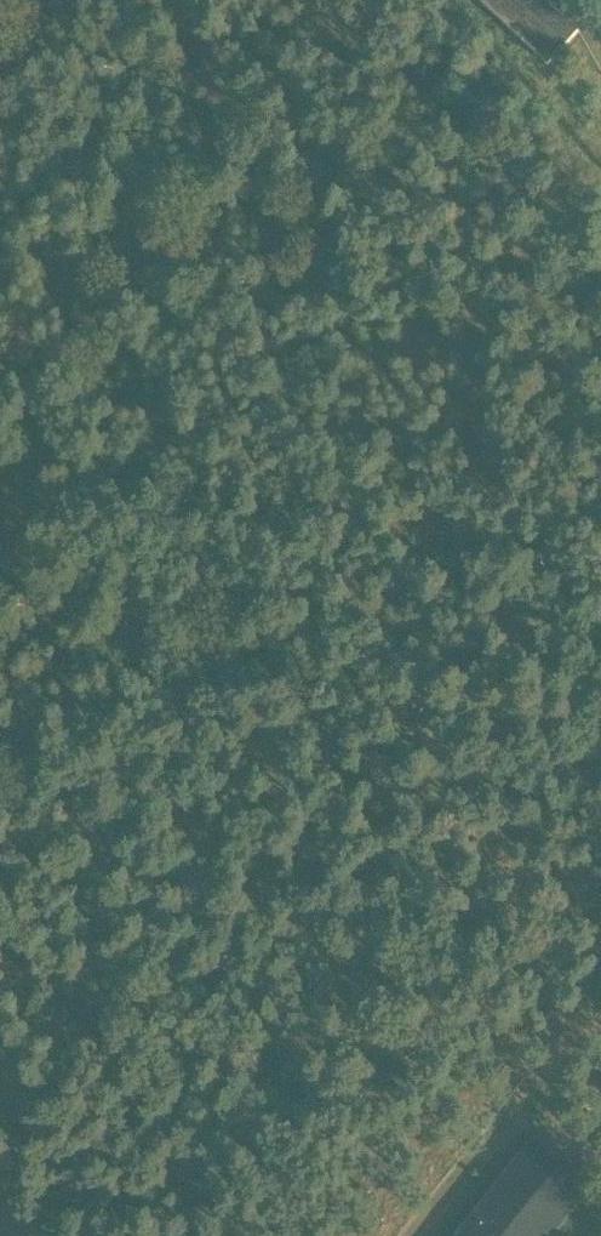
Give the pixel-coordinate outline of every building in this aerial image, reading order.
[(579,32),(544,0),(477,0),(548,66),(579,32)] [(591,1186),(534,1140),(457,1235),(552,1235),(591,1186)]
